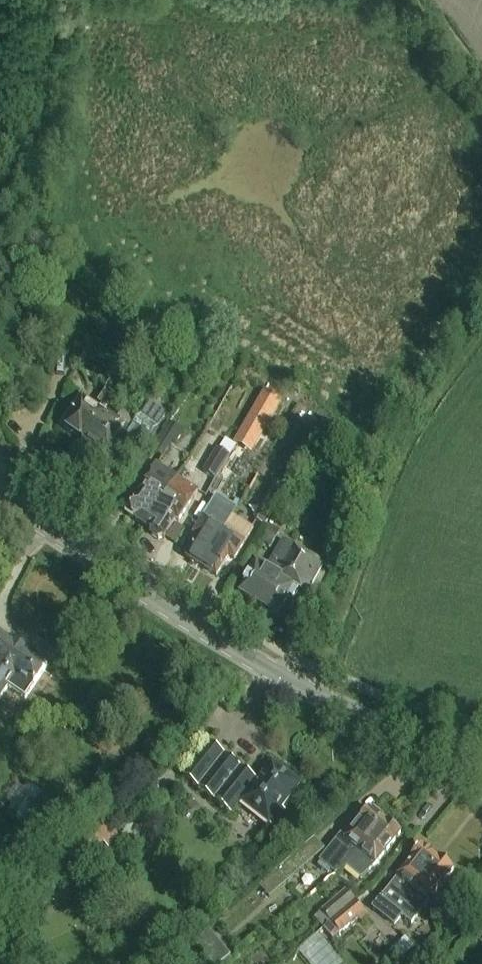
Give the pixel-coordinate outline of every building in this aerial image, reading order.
[(62,427),(83,441),(103,413),(116,395),(107,389),(98,401),(103,404),(99,410),(79,397),(71,410),(73,411),(62,427)] [(295,412),(271,398),(260,415),(285,430),(295,412)] [(129,431),(103,413),(83,441),(82,443),(84,445),(83,447),(93,454),(94,452),(104,458),(113,445),(132,459),(137,452),(145,448),(167,415),(149,403),(129,431)] [(172,424),(154,453),(170,463),(188,434),(172,424)] [(227,439),(219,451),(230,457),(237,446),(227,439)] [(218,450),(204,473),(216,480),(230,457),(219,451),(218,450)] [(138,497),(126,515),(146,527),(177,478),(155,464),(135,495),(138,497)] [(178,523),(198,492),(177,478),(146,527),(164,539),(175,521),(178,523)] [(186,558),(202,567),(233,516),(212,503),(193,535),(199,538),(186,558)] [(234,560),(254,529),(233,516),(202,567),(216,577),(229,557),(234,560)] [(268,529),(263,539),(273,544),(278,535),(268,529)] [(268,566),(258,560),(239,593),(277,615),(288,596),(293,599),(299,589),(306,593),(324,564),(283,541),(268,566)] [(8,687),(25,699),(32,688),(33,689),(48,667),(0,633),(0,698),(8,687)] [(256,781),(208,743),(183,775),(231,813),(240,801),(272,826),(284,811),(281,808),(300,785),(271,762),(256,781)] [(33,821),(46,804),(40,799),(44,794),(28,782),(24,787),(18,783),(5,800),(11,805),(7,810),(23,822),(27,817),(33,821)] [(369,810),(346,839),(341,835),(320,862),(335,874),(346,868),(359,852),(358,852),(383,820),(369,810)] [(401,834),(383,820),(358,852),(359,852),(346,868),(363,881),(401,834)] [(315,841),(261,888),(270,898),(324,851),(315,841)] [(421,846),(371,912),(393,929),(402,917),(412,925),(453,870),(439,859),(421,846)] [(321,914),(331,925),(354,905),(345,894),(321,914)] [(364,916),(354,905),(331,925),(341,936),(364,916)] [(208,932),(192,946),(208,963),(223,963),(230,958),(208,932)]
